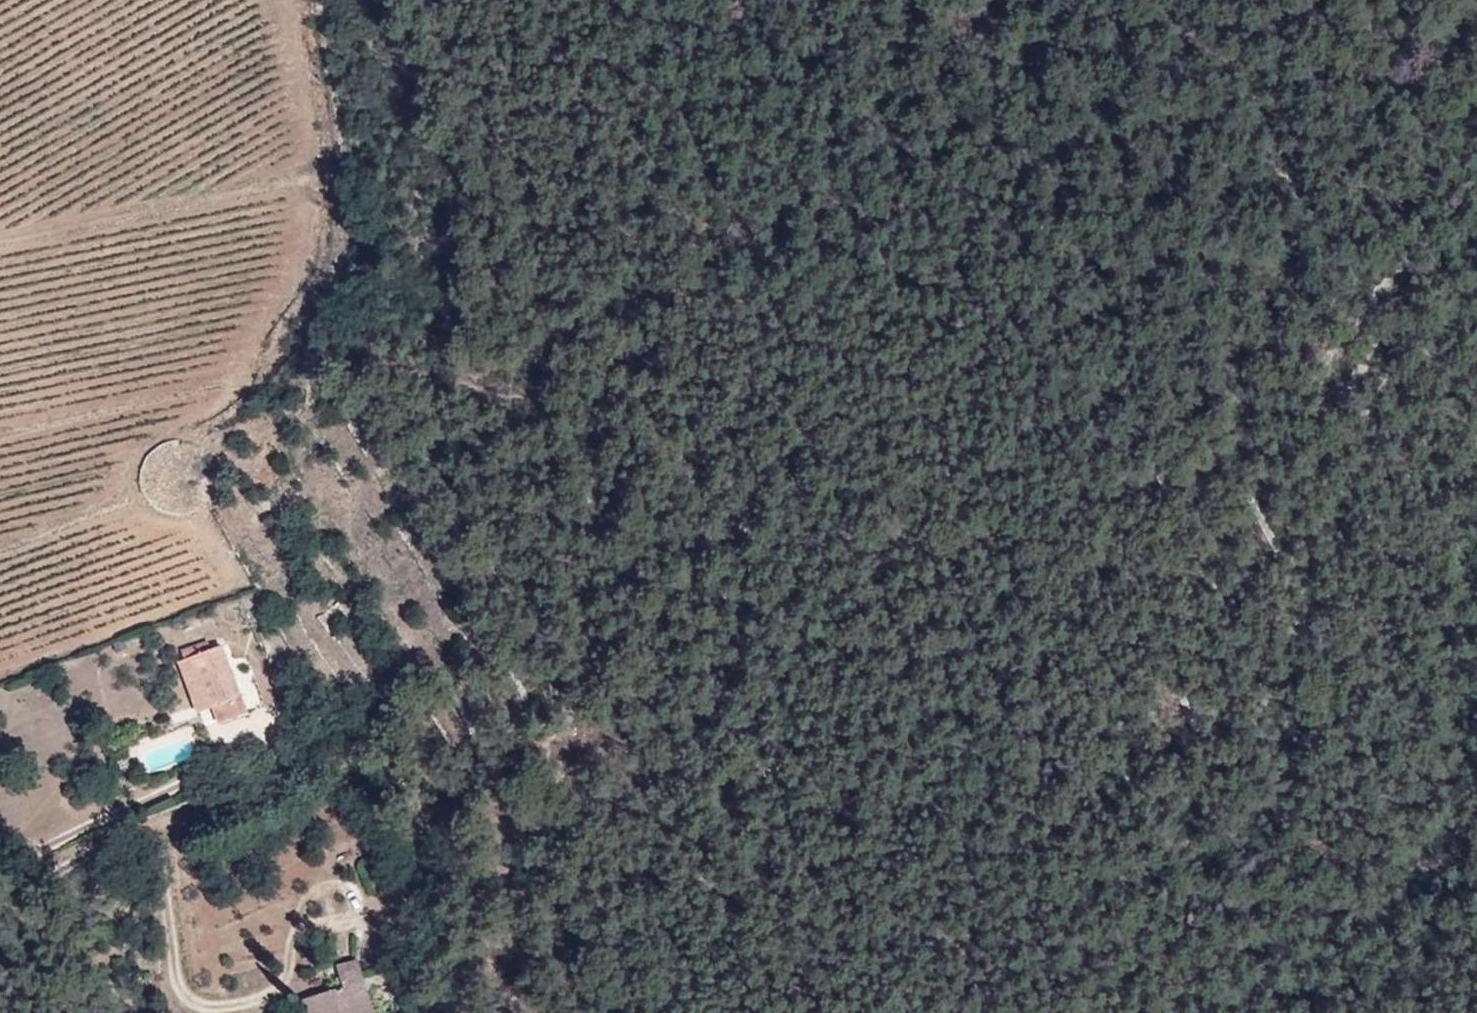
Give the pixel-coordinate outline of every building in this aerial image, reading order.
[(222,638),(166,660),(199,730),(251,711),(222,638)] [(365,953),(287,992),(296,1012),(385,1012),(365,953)]
